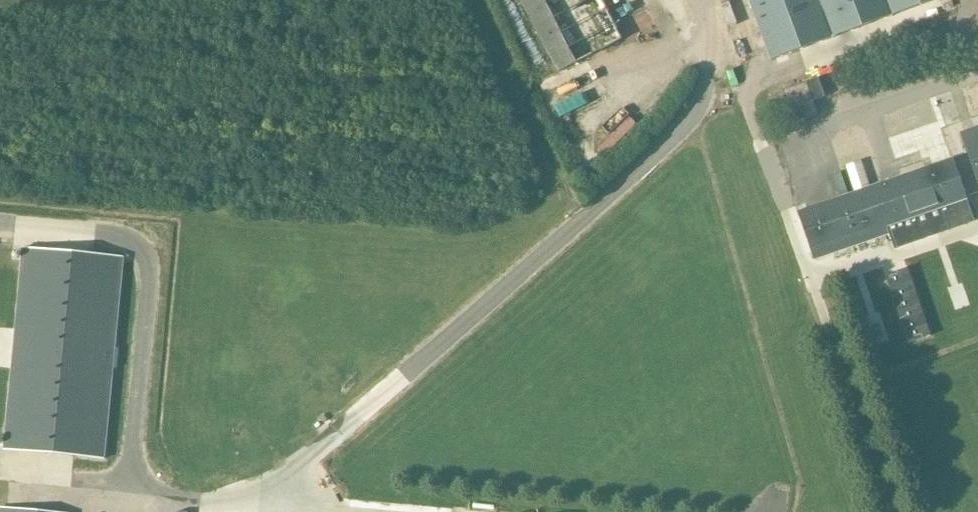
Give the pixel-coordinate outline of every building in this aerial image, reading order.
[(624,40),(604,0),(518,0),(557,73),(624,40)] [(772,60),(935,0),(749,0),(772,60)] [(965,132),(977,168),(977,128),(965,132)] [(968,200),(954,158),(838,199),(797,212),(814,260),(890,233),(895,248),(975,221),(968,200)] [(122,259),(25,249),(6,450),(103,460),(122,259)] [(908,268),(885,276),(909,343),(931,336),(908,268)]
